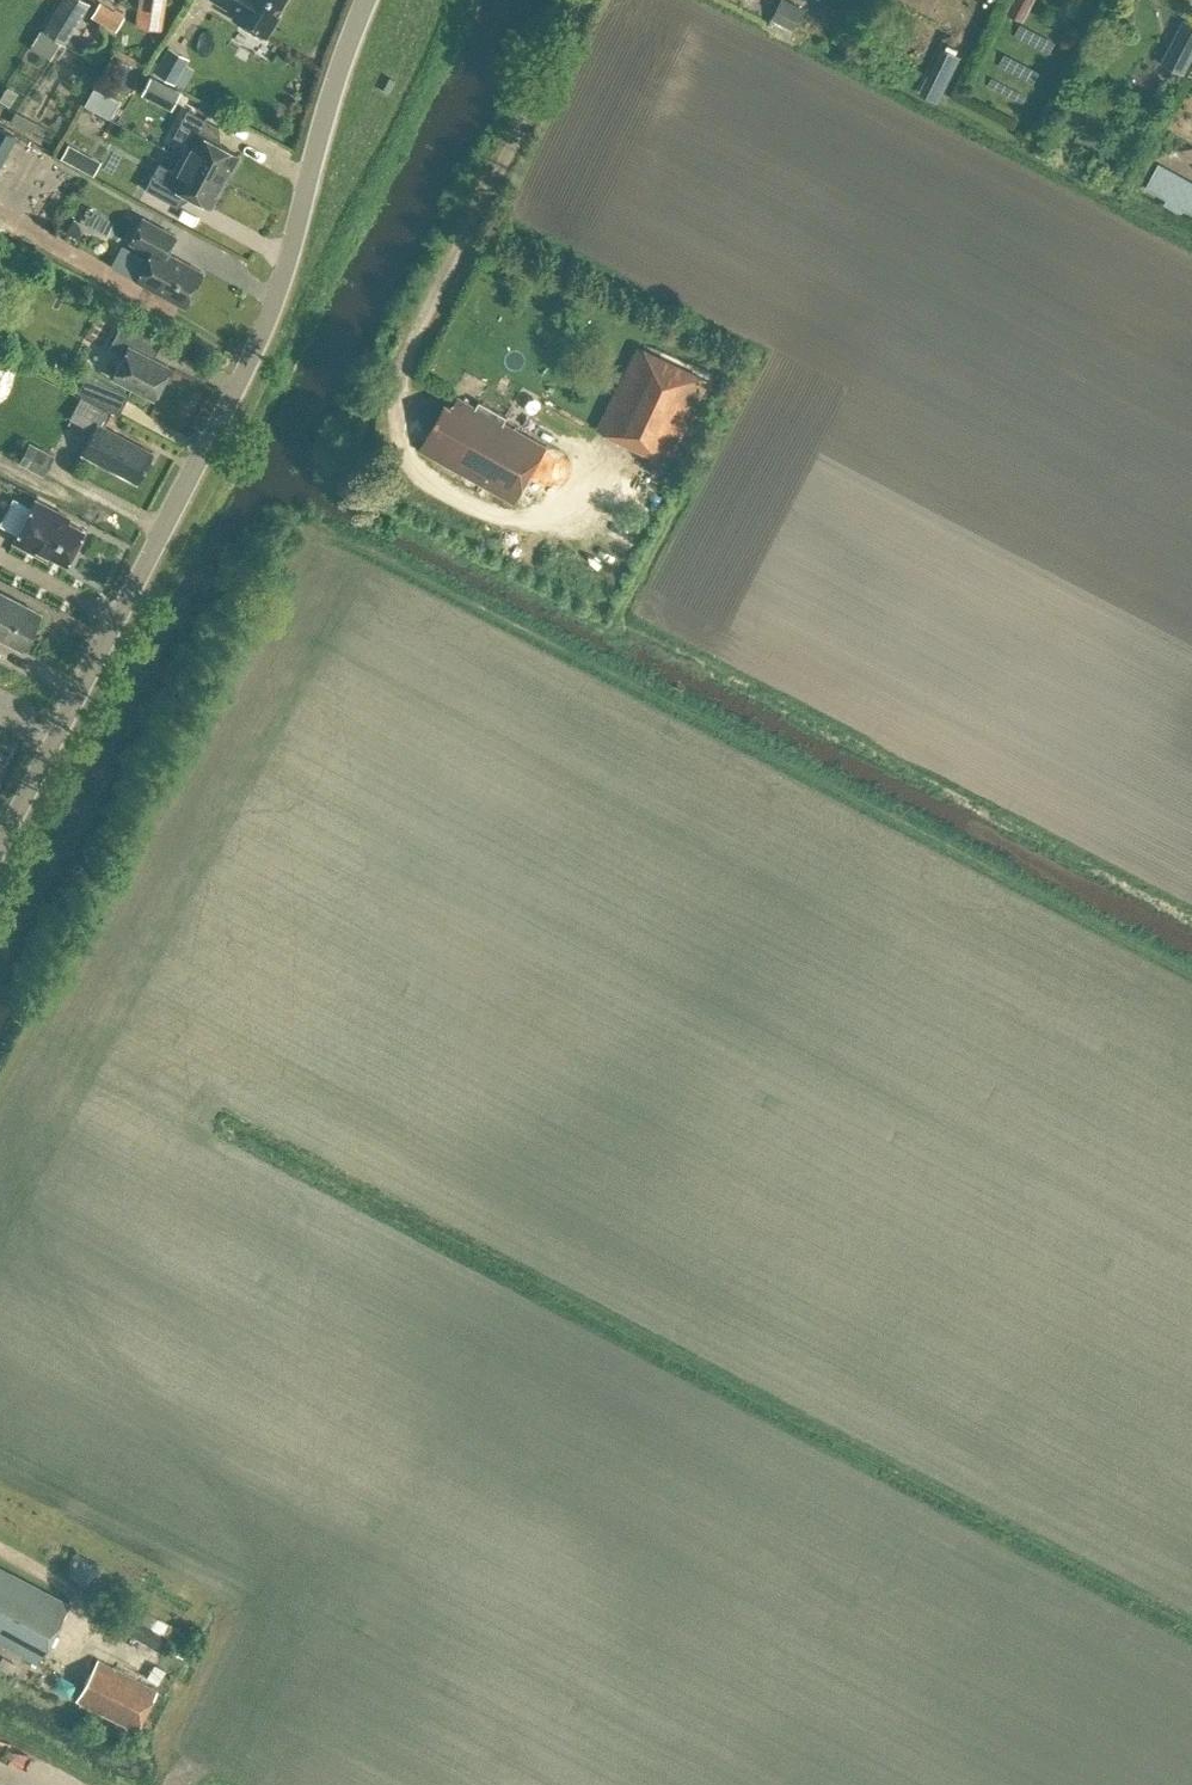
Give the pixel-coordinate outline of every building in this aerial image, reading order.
[(41,29),(42,30),(59,41),(63,43),(89,2),(85,0),(59,0),(41,29)] [(134,26),(140,27),(160,30),(165,3),(141,0),(138,0),(134,26)] [(278,15),(276,14),(284,0),(215,0),(234,12),(231,16),(265,36),(278,15)] [(769,21),(790,32),(804,6),(793,0),(780,0),(769,21)] [(1034,0),(1012,0),(1006,11),(1023,20),(1034,0)] [(98,3),(90,15),(104,24),(112,11),(98,3)] [(1162,61),(1186,73),(1191,60),(1191,22),(1184,18),(1162,61)] [(49,58),(59,41),(41,29),(40,29),(29,45),(49,58)] [(182,54),(168,45),(153,71),(174,83),(184,66),(177,62),(182,54)] [(180,89),(150,75),(140,94),(170,109),(180,89)] [(211,139),(218,126),(186,109),(173,134),(187,142),(180,156),(224,180),(238,154),(211,139)] [(1127,136),(1139,134),(1137,119),(1125,121),(1127,136)] [(15,136),(0,127),(0,148),(6,151),(15,136)] [(74,164),(82,151),(69,143),(61,157),(74,164)] [(210,206),(224,180),(180,156),(172,170),(158,162),(144,188),(176,205),(183,191),(210,206)] [(1117,177),(1122,168),(1098,156),(1094,165),(1117,177)] [(183,305),(201,271),(165,251),(174,234),(142,217),(129,241),(149,252),(135,279),(183,305)] [(122,354),(112,375),(152,396),(168,365),(152,357),(160,342),(121,322),(108,346),(122,354)] [(670,462),(709,378),(638,345),(599,428),(670,462)] [(13,378),(0,367),(0,391),(1,392),(13,378)] [(87,370),(76,392),(117,413),(128,392),(87,370)] [(136,481),(152,451),(103,426),(110,412),(80,396),(69,417),(92,430),(80,452),(136,481)] [(516,502),(547,447),(503,422),(507,416),(480,401),(477,407),(459,397),(453,407),(446,402),(420,448),(516,502)] [(43,474),(53,455),(28,441),(18,460),(43,474)] [(65,563),(83,529),(53,513),(56,509),(34,498),(12,540),(34,552),(36,547),(65,563)] [(40,612),(0,591),(0,637),(21,648),(40,612)] [(66,1602),(0,1568),(0,1641),(36,1661),(66,1602)] [(181,1655),(191,1638),(176,1630),(167,1647),(181,1655)] [(137,1729),(157,1690),(96,1659),(76,1697),(137,1729)] [(60,1674),(53,1687),(69,1696),(76,1683),(60,1674)]
